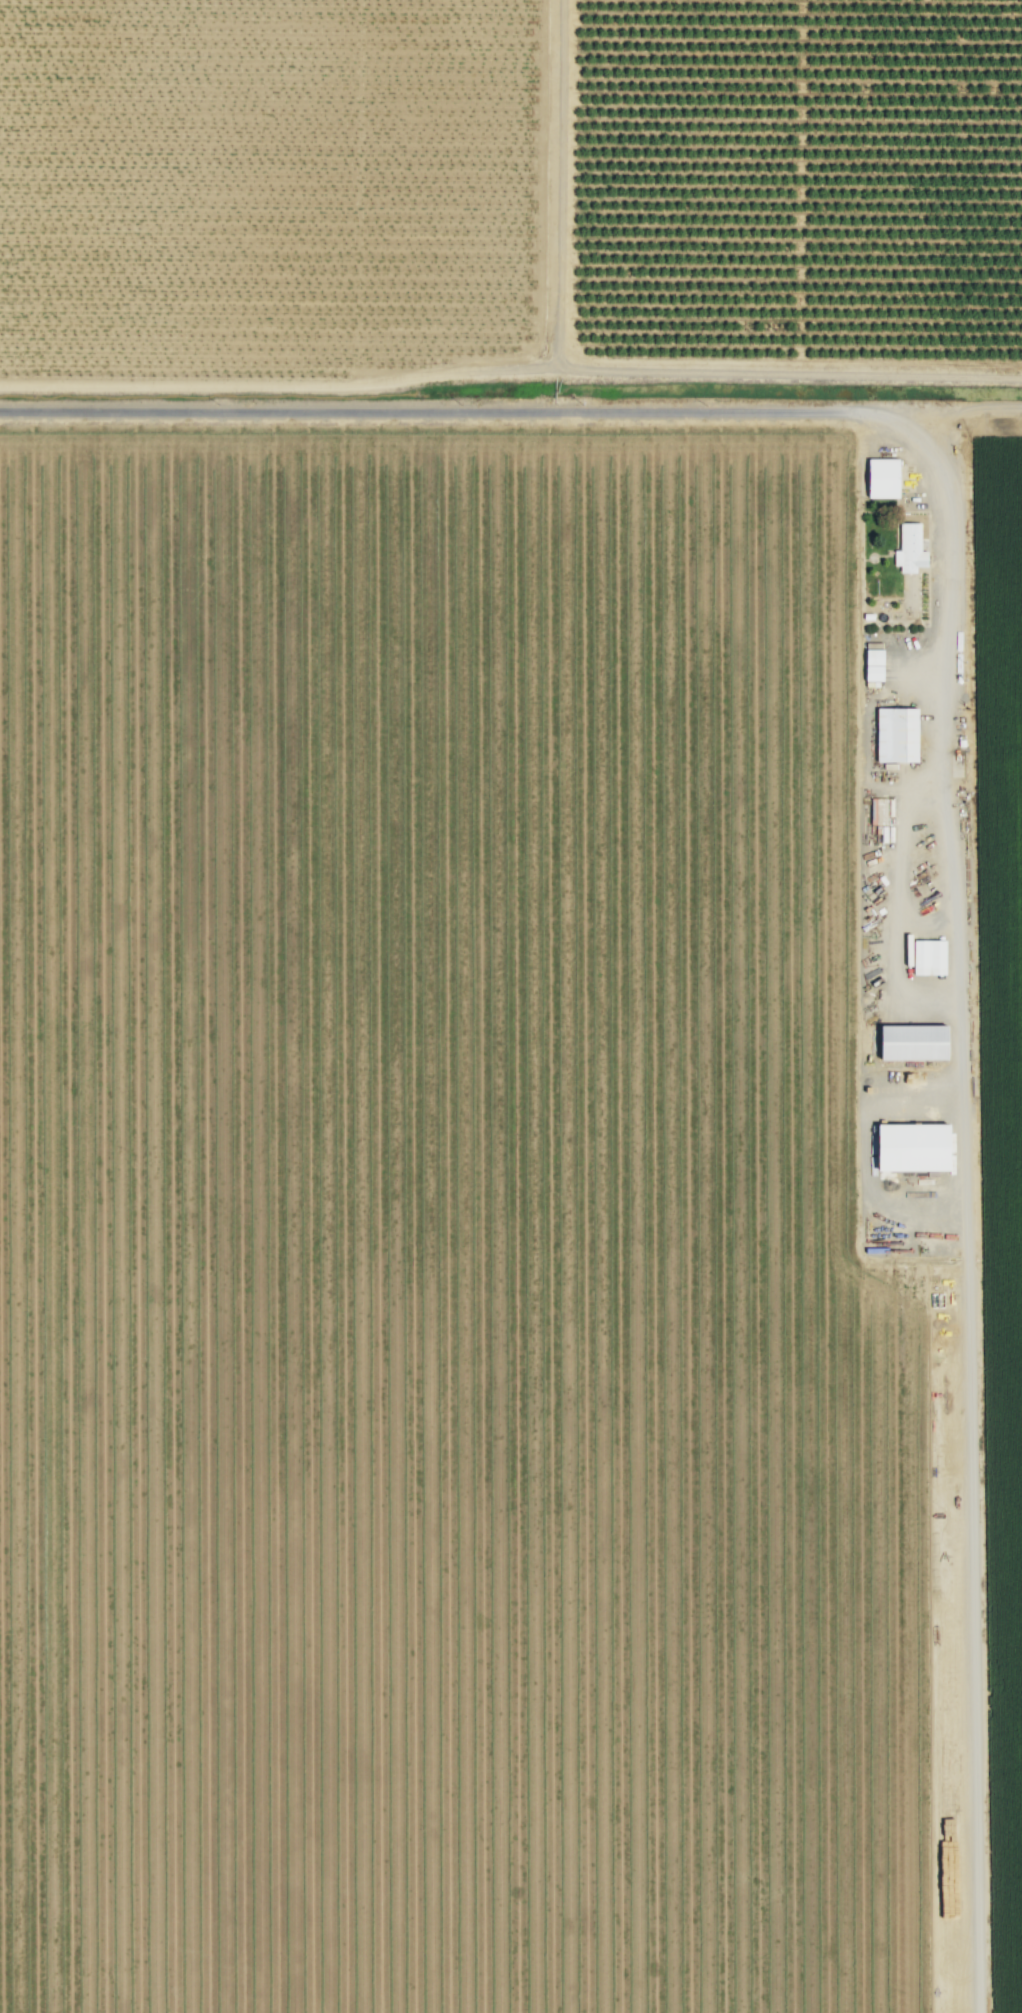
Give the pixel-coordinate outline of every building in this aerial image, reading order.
[(896,460),(865,460),(865,499),(896,499),(896,460)] [(919,524),(898,524),(899,550),(894,550),(895,574),(915,573),(915,567),(925,567),(925,551),(920,551),(919,524)] [(915,709),(875,709),(874,763),(915,764),(915,709)] [(910,942),(911,976),(943,976),(943,941),(910,942)] [(944,1027),(877,1026),(876,1061),(943,1062),(944,1027)] [(945,1125),(869,1126),(870,1173),(946,1172),(945,1125)]
